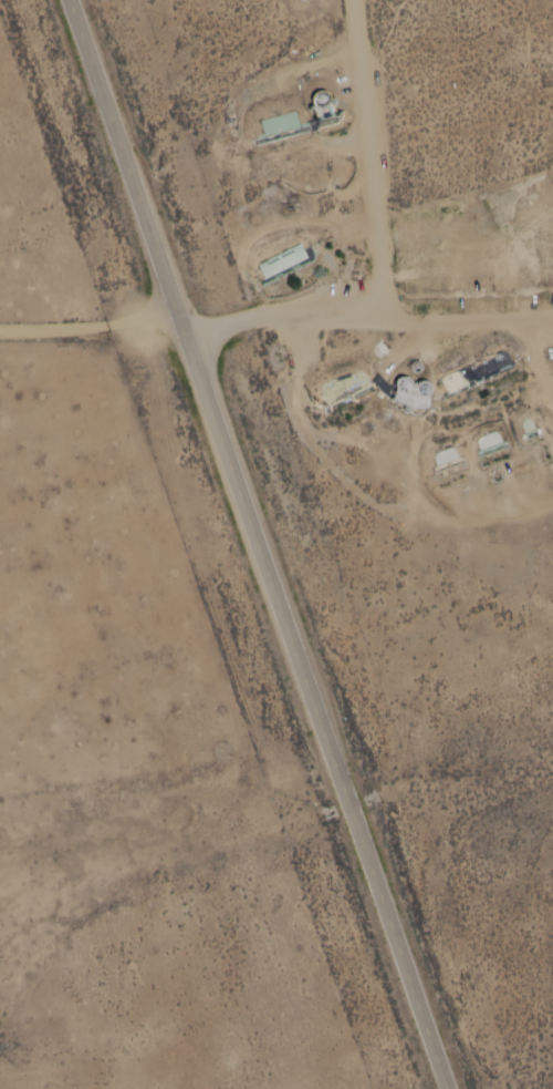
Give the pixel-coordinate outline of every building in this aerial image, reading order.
[(311,96),(310,99),(309,101),(309,103),(310,105),(311,107),(311,113),(315,122),(332,113),(328,106),(326,104),(324,103),(324,101),(323,99),(322,97),(320,95),(317,95),(315,94),(313,95),(311,96)] [(301,123),(297,110),(261,120),(265,134),(258,136),(260,144),(312,130),(310,121),(301,123)] [(309,260),(303,245),(259,262),(265,277),(309,260)] [(440,402),(515,369),(513,363),(521,359),(517,349),(512,343),(503,340),(494,339),(484,341),(441,368),(435,376),(431,386),(431,400),(438,398),(440,402)] [(326,417),(320,405),(314,402),(306,388),(310,378),(317,370),(357,368),(365,372),(375,390),(326,417)] [(415,384),(415,377),(400,377),(399,405),(430,407),(431,385),(415,384)] [(504,446),(499,431),(477,438),(482,453),(504,446)] [(439,466),(459,457),(454,446),(434,455),(439,466)]
